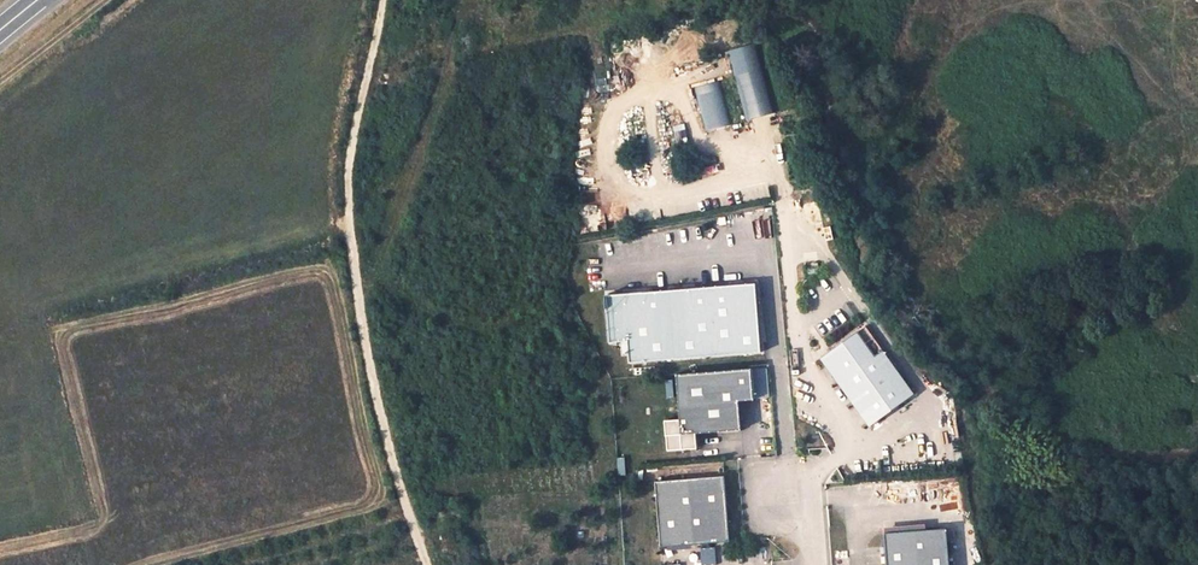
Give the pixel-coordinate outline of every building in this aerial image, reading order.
[(756,44),(728,51),(748,122),(776,115),(756,44)] [(720,82),(695,88),(707,133),(732,127),(720,82)] [(757,283),(606,295),(610,343),(628,341),(630,362),(762,352),(757,283)] [(857,332),(821,358),(870,427),(915,395),(883,351),(875,357),(857,332)] [(753,368),(677,374),(680,419),(665,420),(668,450),(698,448),(696,433),(742,430),(739,401),(755,400),(753,368)] [(770,396),(769,370),(758,371),(760,397),(770,396)] [(725,476),(655,482),(660,546),(666,546),(687,544),(730,541),(725,476)] [(883,532),(885,532),(926,530),(926,524),(883,526),(883,532)] [(744,538),(743,526),(732,526),(733,539),(744,538)] [(885,532),(887,564),(949,564),(947,528),(926,530),(885,532)]
